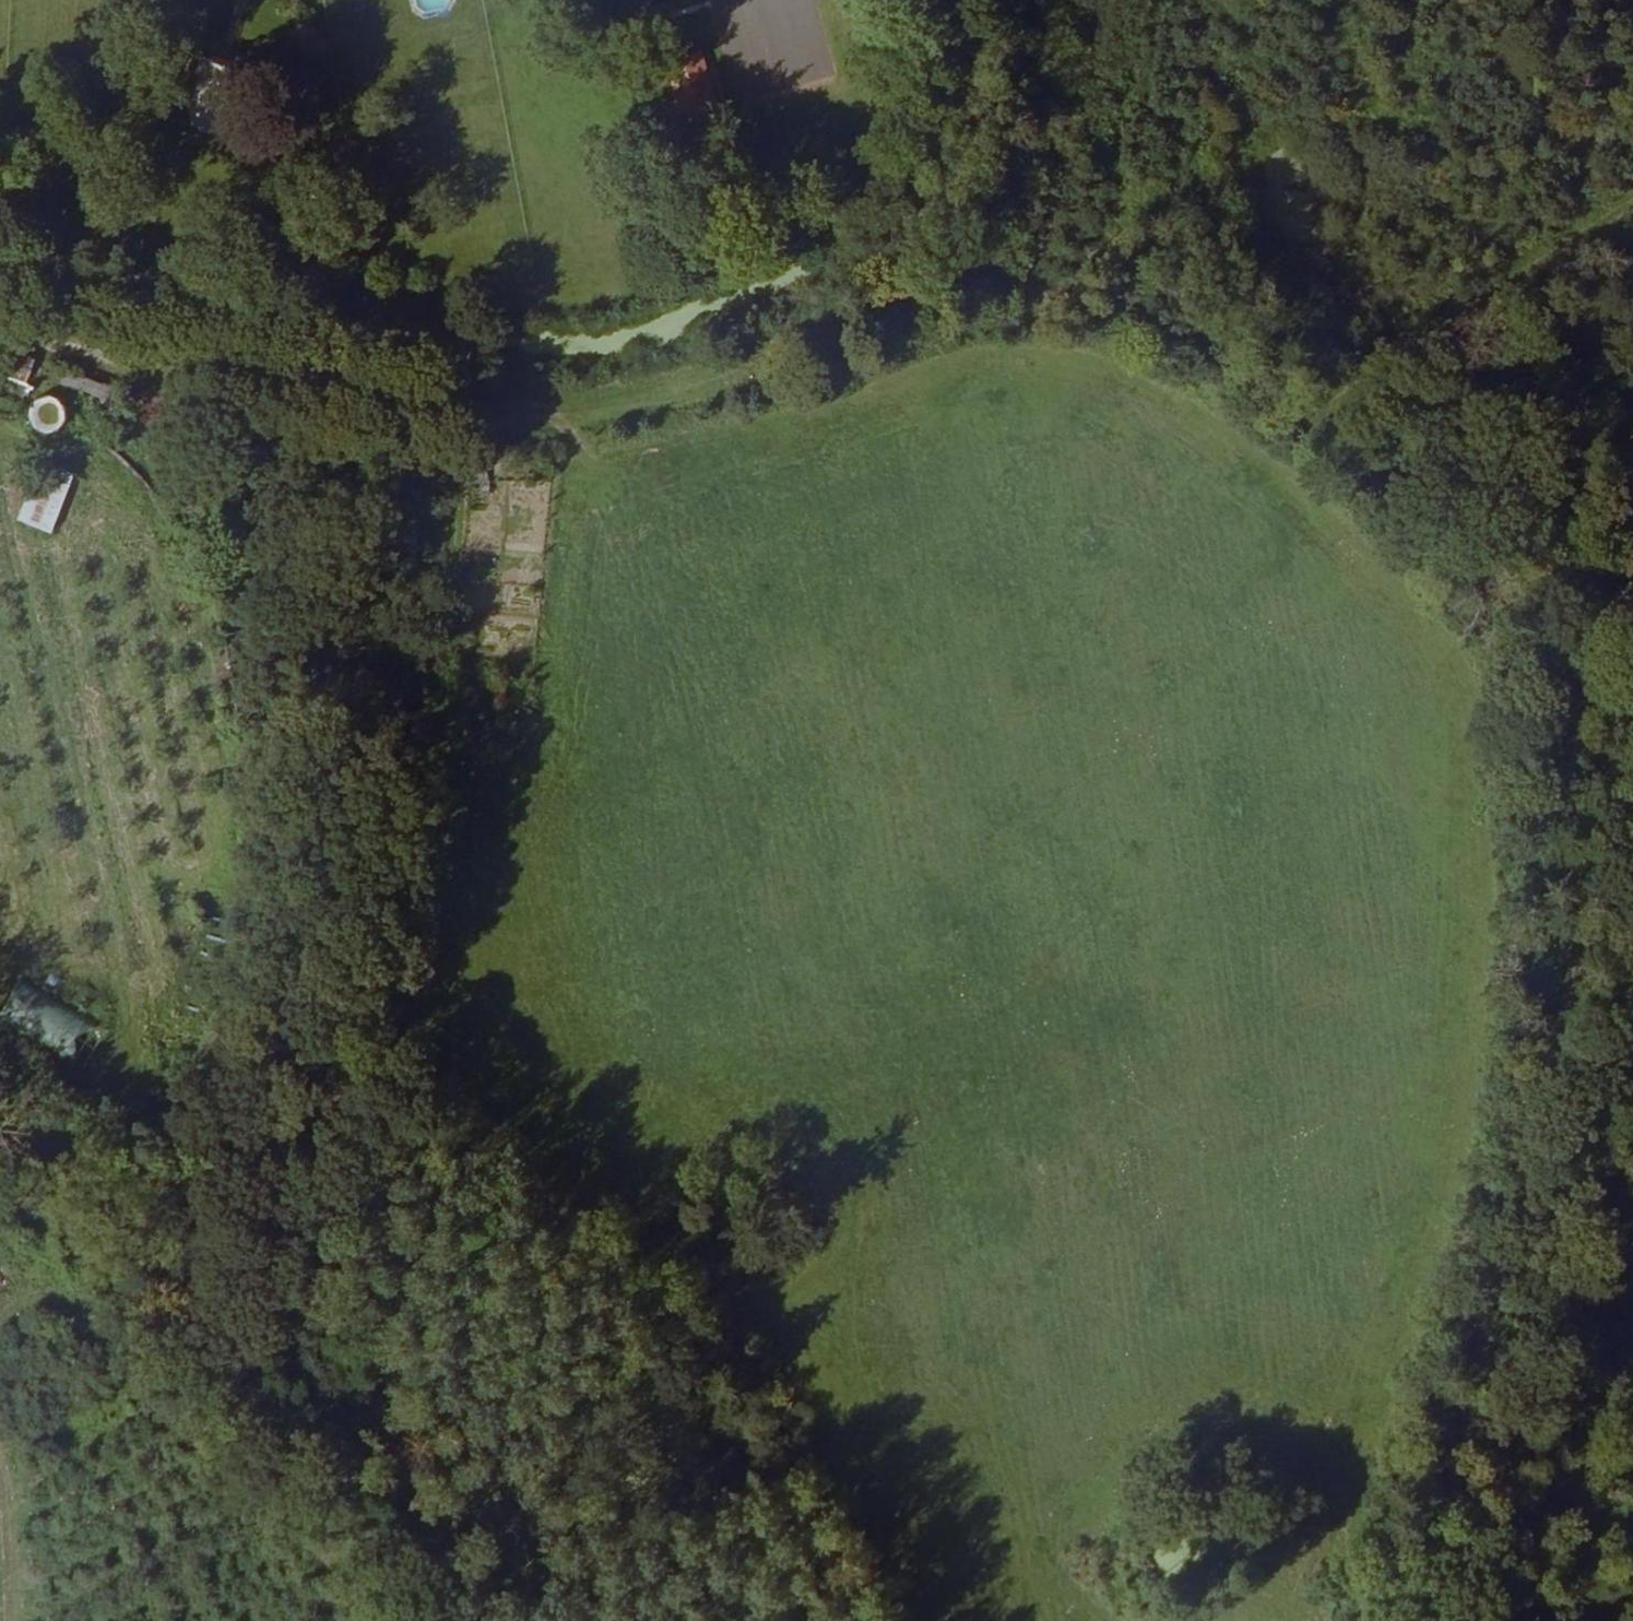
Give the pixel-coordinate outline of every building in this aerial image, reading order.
[(683,122),(720,112),(703,50),(666,60),(683,122)] [(277,71),(228,52),(221,69),(226,72),(213,106),(218,111),(217,123),(222,127),(230,131),(240,133),(246,126),(262,86),(270,88),(277,71)] [(29,384),(33,356),(12,353),(8,381),(29,384)] [(32,372),(27,391),(25,398),(135,435),(142,410),(32,372)] [(20,524),(57,532),(71,470),(34,462),(20,524)] [(79,1063),(99,1023),(16,983),(0,1016),(0,1025),(79,1063)]
